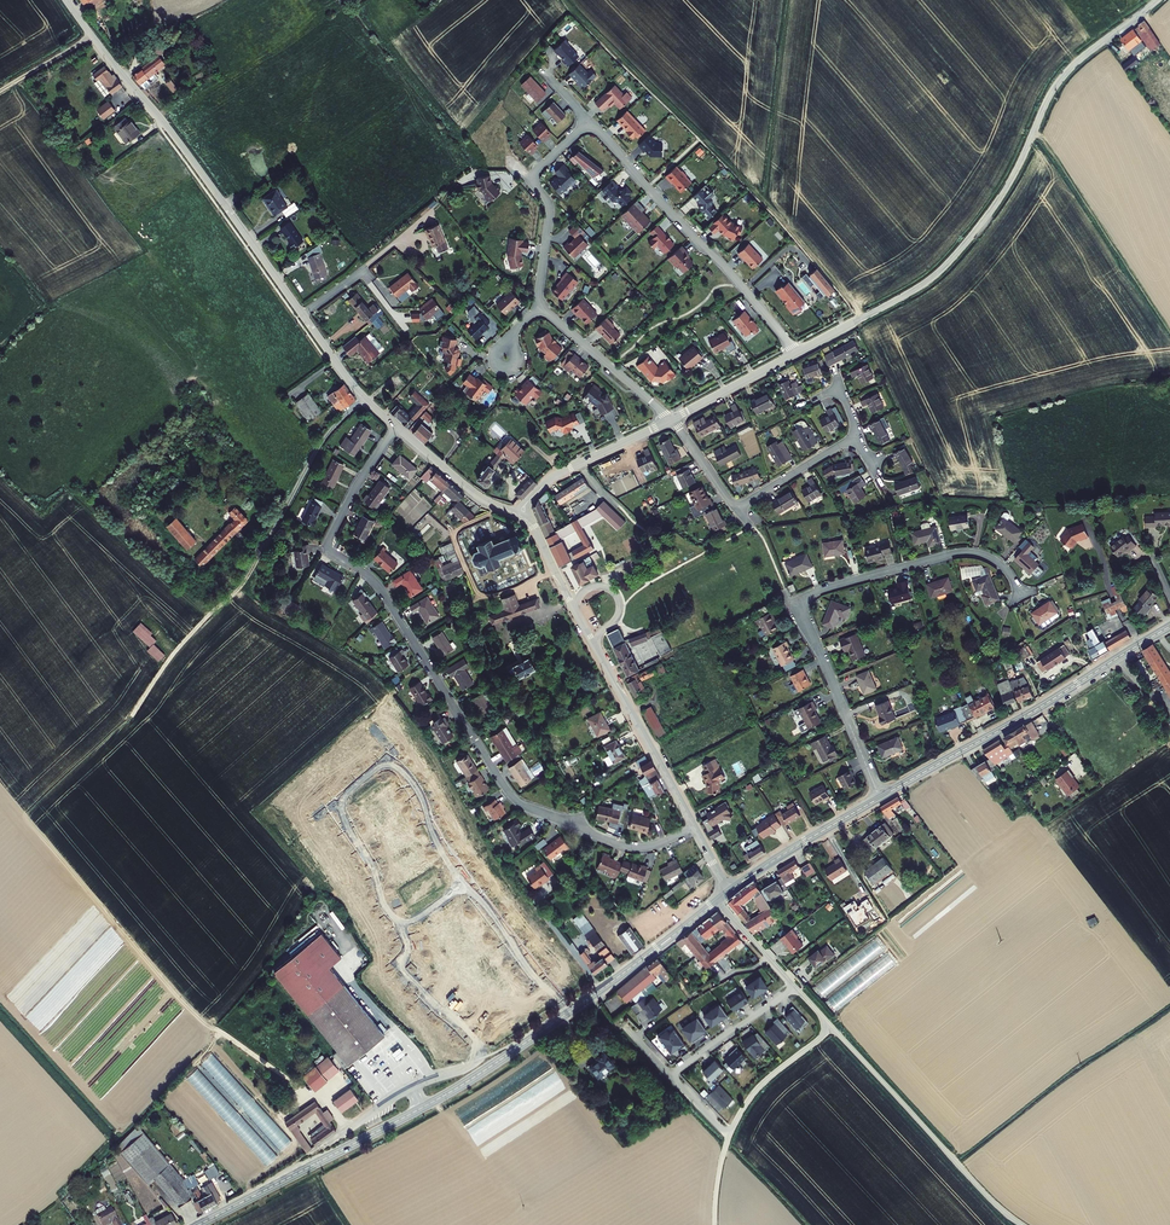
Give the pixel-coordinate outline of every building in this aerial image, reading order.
[(1134,29),(1121,39),(1130,51),(1135,47),(1142,42),(1143,42),(1142,41),(1143,40),(1151,52),(1161,45),(1145,21),(1139,25),(1140,27),(1135,30),(1134,29)] [(570,42),(566,38),(555,48),(559,52),(560,52),(566,58),(564,60),(569,65),(579,55),(579,53),(569,43),(570,42)] [(1135,47),(1138,51),(1145,45),(1142,42),(1135,47)] [(159,50),(163,57),(171,52),(166,45),(159,50)] [(1135,47),(1130,51),(1135,56),(1139,63),(1142,60),(1136,52),(1138,51),(1135,47)] [(1139,63),(1135,56),(1122,66),(1127,73),(1140,63),(1139,63)] [(137,74),(143,84),(146,86),(148,88),(153,84),(154,82),(151,78),(170,66),(163,57),(137,74)] [(589,70),(581,62),(570,72),(576,78),(577,77),(579,80),(579,81),(584,86),(598,73),(592,67),(589,70)] [(113,94),(124,86),(121,81),(116,75),(115,76),(108,67),(97,75),(100,80),(103,79),(113,94)] [(522,79),(539,99),(548,91),(530,71),(522,79)] [(169,85),(176,95),(180,92),(173,82),(169,85)] [(624,106),(635,95),(630,89),(627,92),(618,82),(599,100),(605,107),(608,105),(615,98),(617,101),(618,100),(624,106)] [(103,118),(115,110),(109,101),(97,109),(103,118)] [(566,115),(554,102),(542,113),(549,120),(552,117),(557,123),(566,115)] [(643,122),(639,118),(639,117),(632,109),(631,110),(629,108),(620,117),(627,124),(628,123),(631,126),(629,128),(636,135),(639,132),(640,131),(642,133),(648,126),(643,121),(643,122)] [(114,127),(117,131),(118,130),(129,122),(126,118),(114,127)] [(544,120),(535,127),(546,139),(550,136),(549,134),(551,133),(553,130),(544,120)] [(129,122),(118,130),(127,143),(140,134),(130,121),(129,122)] [(531,132),(522,140),(533,151),(536,148),(535,147),(537,145),(540,142),(531,132)] [(658,140),(655,139),(649,135),(638,146),(644,153),(650,157),(655,157),(662,158),(662,152),(662,143),(662,141),(658,140)] [(699,156),(704,152),(699,147),(694,152),(699,156)] [(579,150),(570,159),(575,164),(578,161),(593,177),(604,170),(579,150)] [(563,191),(573,182),(575,182),(578,179),(578,177),(565,162),(558,169),(562,173),(559,176),(558,175),(554,178),(552,180),(563,191)] [(682,171),(677,166),(665,176),(672,184),(673,183),(676,186),(675,187),(680,192),(691,182),(686,176),(687,175),(682,170),(682,171)] [(494,179),(493,174),(480,177),(482,182),(479,182),(481,188),(482,188),(484,188),(489,192),(489,194),(493,199),(495,199),(504,191),(502,189),(504,187),(500,183),(497,185),(494,182),(494,179)] [(628,201),(621,192),(617,192),(609,183),(599,192),(609,203),(612,200),(613,202),(618,202),(622,207),(628,201)] [(277,187),(266,197),(278,213),(284,208),(289,203),(277,187)] [(711,194),(707,189),(706,190),(702,187),(692,197),(698,204),(699,204),(702,209),(704,212),(709,218),(712,216),(713,217),(715,214),(714,214),(718,210),(713,206),(710,201),(708,199),(711,196),(711,194)] [(284,208),(290,215),(302,206),(296,198),(289,203),(284,208)] [(624,213),(641,231),(647,226),(648,227),(653,221),(646,213),(645,213),(643,211),(647,208),(639,199),(624,213)] [(735,239),(738,233),(740,234),(743,227),(732,222),(724,213),(709,227),(716,234),(720,229),(724,234),(730,237),(730,238),(734,240),(735,238),(735,239)] [(293,219),(284,226),(294,240),(292,241),(297,246),(308,237),(293,219)] [(576,254),(585,246),(585,247),(591,242),(582,232),(583,231),(585,232),(588,230),(580,221),(572,229),(578,235),(575,238),(573,240),(572,239),(566,244),(572,251),(573,250),(576,254)] [(446,240),(439,223),(427,229),(434,246),(446,240)] [(659,244),(664,249),(665,248),(668,251),(675,245),(675,242),(671,238),(671,239),(668,236),(668,235),(665,231),(666,231),(659,224),(652,231),(657,236),(650,241),(656,247),(659,244)] [(516,266),(528,262),(526,251),(526,248),(532,249),(533,239),(527,239),(527,237),(514,235),(512,253),(516,266)] [(765,258),(750,243),(740,253),(746,259),(747,259),(748,258),(750,261),(750,262),(755,267),(765,258)] [(679,265),(685,272),(695,262),(687,253),(689,252),(684,245),(670,258),(676,265),(679,265)] [(321,251),(310,256),(319,276),(330,272),(321,251)] [(834,290),(817,268),(809,274),(811,276),(809,277),(806,273),(800,279),(802,282),(811,292),(817,301),(825,294),(826,296),(834,290)] [(562,294),(566,297),(581,279),(570,269),(564,276),(566,277),(556,289),(560,292),(560,293),(561,294),(562,294)] [(392,285),(400,296),(400,295),(403,299),(421,285),(411,271),(392,285)] [(800,305),(807,301),(790,281),(784,286),(783,285),(777,290),(788,303),(787,305),(794,314),(803,309),(800,305)] [(500,303),(509,312),(517,305),(518,306),(524,299),(515,290),(500,303)] [(382,309),(378,304),(373,308),(361,293),(360,294),(358,292),(354,296),(355,297),(353,299),(374,324),(386,314),(382,309)] [(601,311),(587,296),(575,307),(581,313),(583,312),(591,321),(601,311)] [(435,297),(425,304),(426,305),(430,302),(431,304),(436,299),(435,297)] [(426,305),(421,309),(429,319),(436,314),(439,318),(445,313),(442,309),(443,308),(436,299),(431,304),(430,302),(426,305)] [(748,336),(753,332),(755,335),(760,331),(750,319),(751,318),(745,311),(735,320),(736,322),(735,323),(739,328),(742,329),(742,331),(745,336),(748,336)] [(484,315),(471,327),(480,336),(486,330),(486,329),(487,328),(488,328),(493,324),(484,315)] [(624,333),(617,325),(618,324),(610,316),(599,326),(605,332),(606,331),(615,341),(619,338),(621,337),(620,336),(624,333)] [(414,327),(410,322),(404,326),(408,331),(414,327)] [(543,336),(537,339),(541,345),(542,345),(544,348),(549,353),(547,354),(548,356),(550,358),(552,358),(553,359),(554,358),(555,359),(566,347),(560,341),(559,341),(558,342),(555,339),(555,338),(555,337),(554,336),(555,336),(553,332),(552,332),(552,331),(551,332),(549,330),(545,332),(546,334),(544,335),(543,336)] [(447,345),(449,348),(449,349),(451,352),(450,358),(454,359),(454,360),(457,361),(457,360),(460,360),(459,362),(465,363),(466,356),(462,355),(463,349),(460,346),(461,345),(460,343),(461,337),(452,335),(452,333),(449,333),(449,334),(447,334),(446,338),(445,338),(444,344),(447,345)] [(727,347),(728,348),(729,348),(735,344),(730,336),(727,333),(712,342),(719,353),(724,350),(725,349),(727,347)] [(375,347),(371,342),(369,342),(366,345),(363,341),(362,341),(356,346),(355,344),(353,341),(350,343),(346,346),(353,355),(355,355),(361,362),(360,363),(365,368),(377,358),(371,352),(375,349),(375,347)] [(858,350),(853,341),(824,356),(829,365),(858,350)] [(698,346),(683,359),(691,369),(692,368),(693,369),(696,366),(696,365),(702,360),(706,356),(698,346)] [(570,368),(574,368),(582,374),(591,364),(585,359),(584,359),(581,357),(582,356),(578,352),(567,365),(570,368)] [(660,366),(660,365),(658,362),(658,361),(652,355),(641,364),(644,368),(651,376),(651,375),(654,379),(666,380),(667,380),(667,381),(670,378),(671,379),(679,375),(677,373),(678,372),(668,360),(664,363),(663,366),(660,366)] [(825,375),(823,371),(820,361),(819,360),(814,362),(815,364),(803,369),(808,383),(814,381),(812,377),(818,374),(819,377),(825,375)] [(851,372),(854,377),(858,374),(863,383),(875,377),(867,363),(851,372)] [(468,386),(479,396),(488,386),(493,390),(497,385),(491,380),(491,379),(488,377),(487,378),(486,377),(484,379),(482,377),(475,371),(469,379),(472,382),(468,386)] [(534,397),(538,393),(541,396),(547,390),(533,377),(528,383),(528,384),(524,388),(522,386),(518,389),(521,392),(519,394),(523,397),(524,396),(529,401),(533,397),(534,397)] [(789,380),(779,385),(786,400),(804,391),(801,385),(798,387),(797,387),(794,382),(791,384),(789,380)] [(444,383),(437,391),(441,395),(448,387),(444,383)] [(614,408),(607,393),(594,383),(584,397),(596,406),(600,414),(614,408)] [(328,395),(334,403),(350,391),(345,384),(328,395)] [(339,409),(355,398),(350,391),(334,403),(339,409)] [(404,409),(399,404),(393,410),(405,421),(410,426),(431,404),(418,391),(414,395),(421,402),(419,404),(420,406),(411,415),(404,409)] [(316,404),(317,403),(309,393),(296,403),(310,421),(322,411),(321,411),(316,404)] [(751,401),(756,412),(774,403),(769,393),(756,399),(756,398),(751,401)] [(862,401),(864,406),(869,403),(873,412),(885,406),(878,393),(862,401)] [(745,421),(736,404),(731,407),(734,411),(725,416),(731,428),(745,421)] [(830,415),(821,419),(827,431),(845,422),(837,406),(828,410),(830,415)] [(323,412),(330,421),(333,418),(331,414),(333,413),(329,407),(323,412)] [(584,421),(588,418),(583,407),(578,409),(584,421)] [(568,431),(574,428),(573,426),(576,424),(576,425),(584,421),(578,409),(573,412),(572,411),(565,416),(560,414),(560,415),(558,414),(548,420),(554,429),(559,426),(566,429),(567,429),(568,431)] [(435,432),(429,427),(428,425),(431,421),(435,417),(428,410),(411,428),(422,437),(427,441),(435,432)] [(701,436),(721,425),(716,416),(706,421),(704,417),(694,422),(701,436)] [(873,427),(881,443),(889,439),(880,419),(869,425),(871,428),(873,427)] [(793,431),(805,451),(819,443),(806,423),(803,421),(799,422),(794,425),(797,429),(793,431)] [(362,422),(352,437),(349,435),(343,444),(347,446),(346,447),(357,454),(372,428),(362,422)] [(500,453),(506,458),(509,454),(517,461),(527,450),(513,437),(507,445),(504,442),(500,447),(503,449),(500,453)] [(661,441),(669,457),(680,452),(678,448),(676,449),(671,437),(661,441)] [(768,447),(780,467),(793,458),(783,441),(778,444),(777,441),(768,447)] [(714,451),(722,465),(741,454),(736,445),(727,450),(725,446),(714,451)] [(644,449),(647,454),(639,458),(644,470),(657,463),(650,447),(644,449)] [(895,454),(898,459),(899,458),(905,468),(904,468),(908,475),(916,470),(912,463),(913,463),(905,448),(895,454)] [(506,458),(500,453),(486,469),(485,468),(483,470),(484,472),(480,478),(487,484),(490,484),(493,481),(492,477),(494,475),(494,474),(506,458)] [(411,477),(418,469),(401,454),(394,463),(411,477)] [(846,459),(847,462),(835,464),(823,471),(827,477),(836,472),(836,474),(854,471),(852,458),(846,459)] [(336,459),(323,483),(333,488),(346,464),(336,459)] [(419,473),(424,477),(434,466),(429,462),(419,473)] [(691,467),(689,463),(678,468),(682,477),(678,479),(682,488),(698,481),(692,467),(691,467)] [(428,475),(444,489),(451,481),(438,469),(434,466),(424,477),(425,478),(428,475)] [(753,469),(732,475),(737,490),(739,491),(742,490),(743,487),(743,486),(742,485),(741,484),(756,479),(756,478),(761,477),(758,468),(753,469)] [(848,490),(855,503),(867,496),(862,488),(866,485),(860,475),(840,488),(843,493),(848,490)] [(520,493),(524,497),(525,498),(541,482),(535,477),(524,489),(523,488),(520,491),(521,492),(520,493)] [(807,480),(810,485),(802,490),(809,501),(822,493),(812,477),(807,480)] [(895,484),(899,494),(920,487),(917,477),(895,484)] [(589,487),(583,478),(555,496),(561,505),(589,487)] [(444,489),(458,502),(461,499),(466,494),(455,484),(451,481),(444,489)] [(385,482),(373,497),(382,504),(394,489),(385,482)] [(698,504),(702,514),(707,511),(718,506),(713,496),(711,497),(705,484),(692,490),(699,503),(698,504)] [(779,514),(799,502),(792,491),(780,499),(779,498),(772,503),(779,514)] [(446,495),(443,492),(438,497),(441,500),(442,499),(446,495)] [(532,507),(532,509),(534,514),(546,539),(556,534),(554,532),(541,504),(545,503),(549,499),(548,497),(548,495),(547,494),(545,493),(539,499),(532,505),(532,506),(532,507)] [(238,515),(234,520),(240,527),(250,516),(231,498),(226,502),(238,515)] [(447,513),(451,517),(457,511),(467,521),(478,516),(461,499),(458,502),(456,504),(447,513)] [(316,519),(322,505),(313,500),(303,519),(315,525),(317,519),(316,519)] [(604,502),(596,509),(603,517),(617,531),(625,522),(604,502)] [(724,519),(718,506),(707,511),(717,533),(728,527),(726,524),(728,523),(726,519),(724,519)] [(594,548),(582,529),(603,517),(596,509),(574,522),(554,532),(556,534),(546,539),(549,548),(555,561),(558,565),(558,568),(571,562),(584,555),(594,548)] [(1148,529),(1157,528),(1157,525),(1169,524),(1169,512),(1156,513),(1157,517),(1147,518),(1148,529)] [(952,528),(970,526),(969,515),(950,517),(952,528)] [(189,544),(191,546),(199,537),(177,516),(169,525),(180,536),(189,544)] [(369,516),(361,534),(371,540),(380,522),(369,516)] [(1022,532),(1004,518),(996,528),(1014,542),(1022,532)] [(236,532),(241,527),(240,527),(234,520),(229,525),(236,532)] [(930,546),(941,543),(936,525),(931,527),(930,523),(928,522),(923,524),(922,525),(923,529),(913,532),(917,544),(929,541),(930,546)] [(215,538),(200,555),(197,558),(204,565),(221,548),(236,532),(229,525),(229,524),(215,538)] [(1080,541),(1089,537),(1083,524),(1072,529),(1071,528),(1067,530),(1065,532),(1066,533),(1061,539),(1071,548),(1076,543),(1075,542),(1076,540),(1077,540),(1077,541),(1080,539),(1080,541)] [(518,533),(496,543),(494,538),(479,545),(481,550),(478,551),(475,557),(478,564),(479,564),(484,574),(490,571),(489,569),(497,566),(505,562),(503,558),(525,548),(518,533)] [(1110,545),(1117,555),(1127,549),(1129,551),(1136,546),(1130,536),(1126,539),(1124,536),(1110,545)] [(889,540),(880,543),(881,545),(865,549),(868,563),(885,558),(884,556),(892,553),(889,540)] [(835,555),(845,553),(843,541),(825,543),(826,555),(835,554),(835,555)] [(1033,546),(1029,542),(1014,559),(1031,574),(1039,565),(1027,553),(1033,546)] [(303,546),(303,549),(295,551),(297,566),(301,566),(301,567),(313,565),(311,554),(314,553),(312,545),(303,546)] [(439,564),(441,568),(447,582),(467,574),(460,556),(455,545),(444,550),(446,556),(449,555),(452,562),(451,562),(453,569),(446,572),(443,566),(445,564),(444,562),(439,564)] [(380,553),(393,570),(402,563),(389,546),(380,553)] [(599,552),(585,559),(585,560),(570,568),(575,576),(576,580),(579,584),(581,583),(584,582),(600,573),(594,560),(602,556),(599,552)] [(807,554),(786,563),(790,571),(788,572),(789,574),(791,573),(792,576),(813,567),(807,554)] [(984,578),(974,582),(977,591),(981,595),(982,595),(986,605),(999,600),(998,599),(1000,598),(998,593),(997,594),(993,583),(993,581),(994,581),(991,573),(992,573),(989,565),(985,566),(982,564),(981,564),(981,565),(959,567),(961,581),(984,578)] [(344,583),(345,579),(346,578),(324,565),(317,579),(322,582),(323,580),(324,579),(329,582),(340,588),(344,583)] [(398,579),(400,584),(406,580),(415,594),(426,586),(415,568),(398,579)] [(929,582),(932,595),(953,591),(950,578),(940,580),(940,581),(937,582),(937,581),(929,582)] [(897,585),(898,589),(887,591),(890,605),(910,601),(906,583),(897,585)] [(1143,618),(1149,611),(1148,609),(1159,597),(1150,589),(1139,601),(1141,602),(1134,610),(1143,618)] [(371,594),(367,590),(357,599),(373,617),(382,609),(369,595),(371,594)] [(414,605),(417,610),(423,607),(432,621),(443,613),(431,594),(414,605)] [(519,605),(515,595),(501,600),(503,609),(495,611),(488,614),(489,616),(492,626),(540,608),(537,598),(519,605)] [(1127,598),(1121,601),(1127,613),(1132,610),(1127,598)] [(846,617),(851,607),(833,600),(831,605),(832,605),(829,612),(828,611),(823,623),(835,627),(840,614),(846,617)] [(1057,612),(1051,600),(1041,606),(1042,607),(1033,612),(1039,622),(1057,612)] [(300,607),(296,604),(293,608),(290,613),(291,613),(295,616),(300,607)] [(1114,619),(1117,624),(1123,620),(1121,615),(1115,604),(1107,608),(1114,619)] [(304,610),(300,607),(295,616),(300,618),(304,610)] [(373,617),(374,619),(383,610),(382,609),(373,617)] [(758,622),(760,626),(763,625),(769,637),(781,631),(777,623),(779,623),(775,614),(758,622)] [(374,627),(376,631),(379,629),(390,646),(401,639),(397,632),(395,633),(386,619),(374,627)] [(1117,624),(1114,619),(1101,626),(1098,628),(1101,633),(1102,633),(1113,626),(1114,627),(1118,625),(1117,624)] [(149,647),(146,650),(158,661),(165,654),(153,644),(156,640),(151,635),(153,633),(140,622),(132,631),(149,647)] [(606,635),(613,649),(625,674),(627,677),(631,675),(639,670),(627,646),(639,642),(651,637),(660,657),(645,665),(646,667),(661,660),(673,654),(663,633),(661,627),(642,634),(638,635),(624,641),(618,630),(606,635)] [(1101,642),(1093,627),(1088,630),(1091,636),(1101,655),(1110,650),(1105,642),(1104,640),(1101,642)] [(436,635),(444,648),(440,651),(443,656),(457,648),(446,629),(436,635)] [(485,631),(495,651),(504,647),(495,629),(490,631),(488,629),(485,631)] [(1127,629),(1105,642),(1110,650),(1117,645),(1131,636),(1127,631),(1127,629)] [(845,651),(850,649),(854,660),(866,655),(857,633),(840,640),(845,651)] [(1089,650),(1094,659),(1100,655),(1101,655),(1091,636),(1088,638),(1089,639),(1087,640),(1092,649),(1089,650)] [(774,649),(783,667),(795,661),(789,649),(791,648),(788,643),(774,649)] [(1153,644),(1142,651),(1146,656),(1169,692),(1169,669),(1153,644)] [(1032,654),(1028,645),(1019,650),(1024,658),(1032,654)] [(406,647),(394,655),(402,669),(413,663),(407,652),(408,651),(406,647)] [(1033,663),(1039,673),(1066,657),(1060,647),(1033,663)] [(450,667),(455,674),(458,672),(467,687),(477,681),(468,666),(471,664),(467,657),(450,667)] [(529,659),(521,663),(510,669),(517,682),(525,678),(526,678),(531,676),(531,675),(536,672),(529,659)] [(1006,663),(1012,673),(1016,671),(1011,661),(1006,663)] [(632,694),(635,698),(650,691),(648,687),(646,688),(642,682),(640,683),(638,680),(642,678),(644,681),(657,674),(658,676),(667,671),(663,664),(646,672),(637,674),(625,679),(632,694)] [(798,689),(810,683),(806,677),(808,676),(804,670),(792,676),(798,689)] [(857,675),(861,685),(863,684),(866,693),(877,688),(869,670),(857,675)] [(431,691),(423,679),(414,685),(425,703),(436,696),(433,690),(431,691)] [(1028,679),(1022,682),(1030,701),(1038,697),(1028,679)] [(1011,682),(1000,686),(1010,709),(1021,703),(1016,694),(1015,691),(1013,686),(1012,684),(1011,682)] [(1023,704),(1030,701),(1022,682),(1015,685),(1013,686),(1015,691),(1016,694),(1018,693),(1023,704)] [(477,696),(488,714),(497,708),(486,689),(477,696)] [(962,705),(958,695),(953,697),(957,707),(962,705)] [(974,716),(976,720),(996,710),(989,697),(976,705),(975,704),(970,707),(970,708),(972,711),(970,712),(972,717),(974,716)] [(876,705),(879,713),(880,713),(882,717),(880,718),(882,724),(895,719),(888,700),(876,705)] [(813,701),(795,710),(798,717),(803,714),(806,720),(797,725),(801,733),(821,723),(815,710),(817,709),(813,701)] [(666,733),(651,707),(643,710),(657,738),(666,733)] [(972,711),(970,708),(964,711),(969,723),(969,724),(976,720),(974,716),(972,717),(970,712),(972,711)] [(958,715),(938,722),(943,734),(963,727),(962,726),(969,723),(964,711),(964,710),(957,712),(958,715)] [(448,715),(445,716),(443,712),(431,719),(436,727),(438,727),(446,740),(456,734),(450,724),(452,723),(448,715)] [(587,719),(597,738),(611,731),(600,712),(587,719)] [(1030,722),(1004,738),(1007,744),(1011,749),(1018,744),(1018,745),(1025,741),(1027,744),(1038,736),(1040,739),(1047,734),(1040,723),(1033,727),(1030,722)] [(509,724),(506,726),(514,738),(518,736),(509,724)] [(494,733),(510,758),(525,748),(523,744),(519,746),(514,738),(506,726),(494,733)] [(838,755),(834,746),(831,748),(825,736),(812,743),(815,749),(817,748),(824,762),(838,755)] [(879,745),(883,756),(893,752),(894,753),(904,749),(899,737),(879,745)] [(608,768),(613,765),(626,759),(616,740),(604,747),(609,756),(603,759),(608,768)] [(1017,758),(1011,749),(1007,744),(1003,747),(999,741),(985,750),(991,758),(995,765),(1009,756),(1012,761),(1017,758)] [(460,759),(470,775),(474,772),(481,767),(470,752),(460,759)] [(512,764),(524,783),(535,777),(526,762),(527,761),(525,756),(512,764)] [(642,787),(652,782),(653,782),(658,780),(659,779),(650,762),(648,762),(645,756),(639,759),(636,762),(644,775),(645,777),(639,781),(642,787)] [(971,769),(980,783),(984,781),(987,786),(997,781),(991,770),(993,769),(991,766),(994,764),(990,758),(971,769)] [(705,774),(703,775),(704,779),(703,780),(706,787),(708,795),(717,795),(717,793),(720,792),(719,783),(719,782),(721,781),(725,779),(725,775),(720,767),(715,759),(702,766),(705,774)] [(484,772),(481,767),(474,772),(475,774),(472,775),(473,776),(471,777),(473,780),(484,772)] [(1069,769),(1057,778),(1059,781),(1058,782),(1062,786),(1063,786),(1068,793),(1070,792),(1074,797),(1080,792),(1077,787),(1079,785),(1075,781),(1072,778),(1074,776),(1069,769)] [(838,777),(845,790),(856,784),(852,776),(854,775),(851,771),(838,777)] [(470,775),(465,778),(466,780),(470,780),(470,778),(471,777),(473,776),(472,775),(475,774),(474,772),(470,775)] [(488,778),(484,772),(473,780),(473,781),(472,783),(474,786),(476,786),(479,789),(478,790),(481,794),(493,787),(489,781),(488,782),(486,779),(488,778)] [(754,782),(761,780),(759,774),(752,776),(754,782)] [(664,793),(658,780),(653,782),(652,782),(646,784),(645,785),(642,787),(649,799),(664,793)] [(810,793),(817,804),(826,799),(827,800),(831,798),(825,785),(810,793)] [(503,806),(500,801),(499,801),(496,797),(484,805),(487,809),(489,808),(495,818),(506,811),(503,806)] [(899,797),(881,809),(890,821),(897,816),(900,814),(895,807),(903,802),(902,801),(899,797)] [(905,799),(902,801),(903,802),(908,808),(911,806),(905,799)] [(653,800),(650,801),(657,815),(659,814),(653,800)] [(601,803),(598,816),(612,820),(619,822),(622,810),(615,808),(615,807),(601,803)] [(725,803),(706,813),(707,820),(702,822),(708,833),(714,830),(712,827),(724,820),(730,821),(732,816),(731,809),(728,807),(725,803)] [(780,817),(784,824),(801,815),(794,803),(787,806),(790,811),(784,815),(781,810),(778,812),(780,817)] [(641,833),(644,834),(647,835),(650,819),(632,814),(629,829),(638,831),(641,833)] [(782,827),(774,814),(763,820),(764,821),(755,827),(758,834),(763,839),(770,834),(769,832),(772,831),(773,833),(782,827)] [(512,824),(505,828),(511,837),(511,838),(511,840),(512,843),(514,843),(515,844),(519,841),(521,843),(536,833),(531,826),(522,831),(518,826),(522,823),(518,817),(511,823),(512,824)] [(890,837),(882,826),(861,841),(869,852),(890,837)] [(714,830),(708,833),(712,840),(721,834),(717,828),(714,830)] [(567,852),(572,849),(563,837),(545,851),(553,860),(566,851),(567,852)] [(756,841),(745,848),(747,853),(743,856),(748,864),(764,853),(756,841)] [(608,876),(615,880),(620,872),(621,870),(623,863),(610,858),(611,855),(603,852),(597,869),(609,874),(608,876)] [(795,858),(777,869),(783,879),(787,885),(796,879),(791,872),(793,871),(792,869),(798,865),(795,858)] [(847,869),(840,858),(835,861),(836,862),(825,869),(831,879),(847,869)] [(665,881),(683,872),(680,868),(676,859),(668,863),(668,865),(659,870),(665,881)] [(882,859),(868,869),(877,880),(890,871),(882,859)] [(642,867),(632,863),(624,860),(623,863),(621,870),(620,872),(628,874),(627,876),(626,879),(627,880),(628,881),(629,882),(630,882),(632,883),(633,882),(634,882),(634,881),(635,880),(635,879),(637,880),(646,884),(651,872),(647,870),(647,867),(643,865),(642,867)] [(805,874),(814,868),(810,860),(800,866),(805,874)] [(550,880),(549,878),(553,874),(544,862),(535,868),(536,872),(527,879),(531,886),(535,890),(543,884),(550,880)] [(704,880),(695,864),(683,873),(686,878),(663,897),(665,899),(688,883),(692,889),(704,880)] [(877,880),(868,869),(862,872),(871,884),(877,880)] [(768,903),(789,889),(787,885),(783,879),(760,893),(768,903)] [(764,914),(772,908),(768,903),(760,893),(755,885),(730,904),(739,915),(744,912),(739,905),(750,896),(764,914)] [(873,906),(867,897),(861,901),(862,902),(861,903),(862,904),(859,906),(855,900),(844,907),(847,913),(848,912),(856,925),(869,917),(865,911),(873,906)] [(750,921),(745,924),(754,933),(764,926),(766,927),(769,925),(769,923),(777,918),(772,908),(764,914),(750,921)] [(337,923),(340,921),(332,910),(329,912),(337,923)] [(580,955),(595,976),(608,966),(607,964),(615,959),(582,913),(573,920),(598,954),(599,956),(596,961),(594,960),(593,960),(591,961),(585,952),(580,955)] [(685,947),(699,964),(705,971),(740,942),(715,914),(681,941),(675,946),(679,951),(685,947)] [(1095,917),(1087,920),(1090,927),(1097,923),(1095,917)] [(644,946),(630,927),(625,931),(619,936),(631,955),(644,946)] [(802,945),(796,938),(797,937),(790,930),(786,933),(781,938),(779,939),(783,944),(784,943),(793,953),(802,945)] [(602,939),(608,948),(619,940),(613,931),(602,939)] [(333,1054),(344,1068),(373,1044),(379,1040),(385,1035),(330,967),(341,958),(322,933),(274,972),(338,1051),(333,1054)] [(898,964),(878,937),(812,988),(834,1014),(898,964)] [(826,961),(818,952),(811,958),(810,956),(800,964),(808,973),(813,970),(814,971),(826,961)] [(659,983),(660,985),(667,981),(662,975),(666,971),(657,960),(640,972),(612,993),(615,996),(624,1007),(631,1001),(635,1006),(642,1000),(653,991),(651,988),(639,996),(638,995),(653,983),(652,982),(656,978),(660,983),(659,983)] [(767,989),(759,978),(755,980),(755,979),(749,984),(750,985),(745,988),(753,998),(762,992),(762,993),(767,989)] [(748,1002),(741,992),(726,1003),(733,1013),(743,1006),(748,1002)] [(647,1005),(642,1000),(635,1006),(632,1008),(638,1015),(642,1012),(650,1023),(656,1018),(655,1017),(659,1014),(654,1007),(655,1006),(651,1001),(647,1005)] [(727,1017),(718,1006),(703,1018),(711,1028),(719,1021),(720,1022),(727,1017)] [(800,1027),(805,1023),(799,1017),(796,1014),(796,1013),(791,1007),(786,1011),(788,1013),(783,1017),(794,1030),(798,1026),(800,1027)] [(635,1018),(638,1015),(632,1008),(628,1010),(635,1018)] [(705,1032),(695,1018),(690,1022),(691,1024),(681,1032),(690,1043),(696,1039),(695,1039),(705,1032)] [(784,1034),(787,1032),(776,1019),(772,1023),(774,1024),(763,1033),(775,1046),(786,1036),(784,1034)] [(684,1047),(672,1032),(668,1036),(666,1033),(656,1040),(661,1046),(663,1045),(670,1055),(674,1051),(676,1053),(684,1047)] [(767,1047),(755,1034),(746,1040),(745,1039),(740,1043),(747,1053),(751,1058),(756,1055),(757,1056),(761,1052),(761,1053),(767,1047)] [(747,1058),(737,1047),(728,1055),(729,1057),(725,1060),(734,1069),(747,1058)] [(337,1066),(326,1053),(314,1063),(325,1076),(337,1066)] [(597,1061),(594,1063),(603,1074),(613,1066),(604,1053),(602,1054),(601,1053),(597,1056),(598,1058),(596,1060),(597,1061)] [(211,1054),(185,1078),(266,1165),(292,1141),(211,1054)] [(723,1069),(714,1059),(702,1070),(711,1080),(723,1069)] [(314,1063),(304,1072),(314,1085),(325,1076),(314,1063)] [(597,1078),(603,1074),(594,1063),(589,1068),(597,1078)] [(731,1102),(717,1088),(708,1097),(712,1101),(712,1100),(723,1111),(731,1102)] [(333,1103),(341,1113),(359,1101),(350,1090),(333,1103)] [(290,1129),(296,1125),(319,1108),(312,1099),(284,1119),(290,1129)] [(336,1130),(331,1122),(334,1120),(328,1110),(322,1111),(317,1114),(323,1122),(307,1134),(315,1145),(324,1138),(329,1135),(336,1130)] [(679,1124),(689,1119),(686,1113),(676,1118),(679,1124)] [(312,1150),(296,1125),(290,1129),(292,1132),(307,1154),(312,1150)] [(138,1127),(115,1150),(150,1187),(152,1185),(173,1207),(192,1199),(188,1189),(199,1184),(194,1176),(184,1180),(182,1174),(138,1127)] [(214,1167),(205,1172),(210,1181),(220,1175),(214,1167)] [(221,1201),(211,1183),(201,1187),(199,1184),(188,1189),(192,1199),(202,1212),(219,1204),(221,1201)] [(124,1195),(129,1204),(133,1203),(128,1193),(124,1195)] [(168,1210),(170,1209),(161,1199),(160,1201),(168,1210)] [(96,1211),(103,1224),(105,1224),(111,1222),(113,1224),(123,1224),(112,1206),(106,1209),(104,1206),(96,1210),(96,1211)] [(177,1224),(171,1214),(158,1221),(155,1217),(149,1219),(153,1224),(154,1224),(177,1224)] [(153,1224),(146,1216),(144,1216),(146,1224),(143,1224),(154,1224),(153,1224)]
